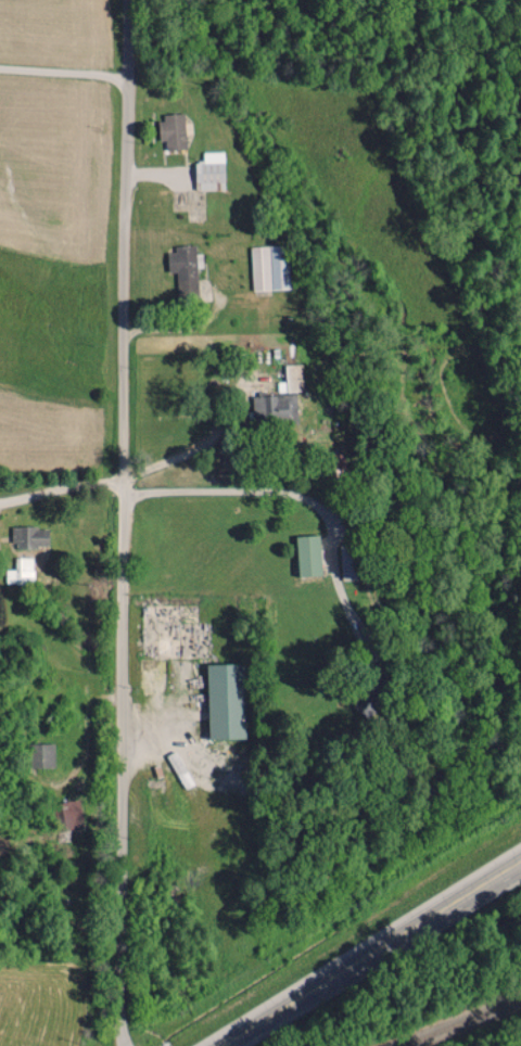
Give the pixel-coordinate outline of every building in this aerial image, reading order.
[(159,141),(165,140),(165,149),(185,148),(184,113),(159,114),(159,141)] [(195,190),(224,189),(223,151),(202,151),(202,161),(194,161),(195,190)] [(252,290),(289,289),(287,245),(250,246),(252,290)] [(167,247),(167,272),(177,272),(177,299),(197,298),(196,247),(167,247)] [(277,382),(278,392),(302,391),(301,364),(284,365),(285,381),(277,382)] [(253,422),(297,420),(296,394),(252,395),(253,422)] [(12,548),(49,547),(48,527),(12,527),(12,548)] [(296,536),(298,577),(321,576),(320,535),(296,536)] [(341,580),(360,579),(359,546),(339,547),(341,580)] [(33,557),(14,557),(14,569),(6,569),(5,584),(33,584),(33,557)] [(245,739),(243,664),(207,665),(209,740),(245,739)] [(52,744),(30,743),(29,767),(52,767),(52,744)] [(59,802),(64,829),(82,825),(78,799),(59,802)]
